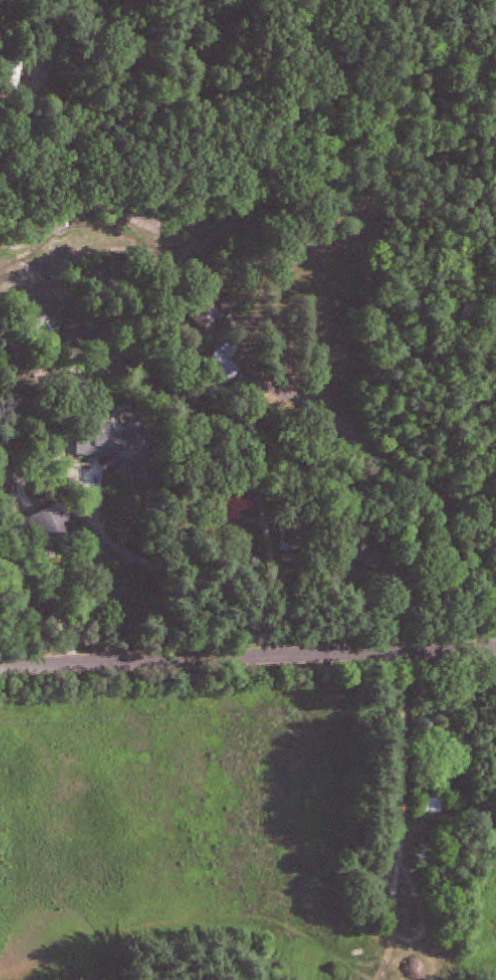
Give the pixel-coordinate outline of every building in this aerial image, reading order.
[(252,309),(246,292),(196,310),(202,327),(252,309)] [(236,387),(248,373),(223,352),(211,367),(236,387)] [(119,459),(119,471),(154,471),(155,425),(134,424),(133,434),(86,433),(86,458),(119,459)] [(34,521),(44,547),(80,533),(69,507),(34,521)] [(451,793),(424,793),(424,817),(451,817),(451,793)]
